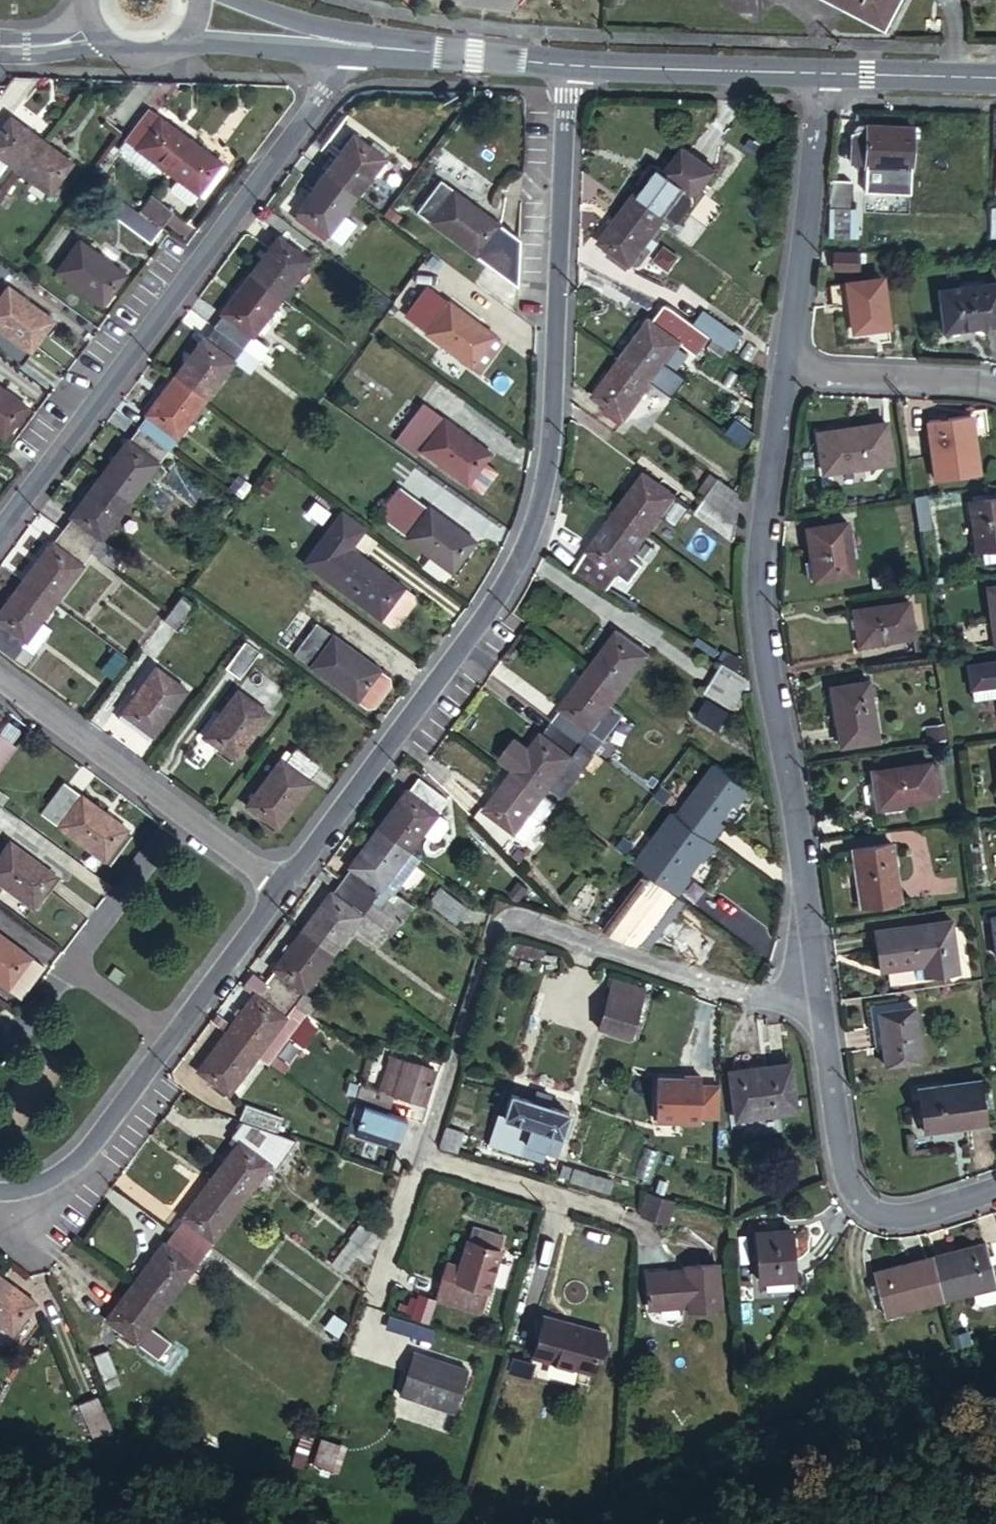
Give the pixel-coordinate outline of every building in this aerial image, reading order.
[(883,23),(895,0),(837,0),(883,23)] [(37,78),(12,77),(5,87),(0,94),(0,115),(2,116),(8,108),(13,112),(37,78)] [(176,84),(155,83),(131,115),(138,120),(122,142),(163,173),(186,141),(152,116),(176,84)] [(767,104),(767,114),(782,115),(782,105),(767,104)] [(15,172),(39,141),(8,119),(0,130),(0,171),(4,165),(15,172)] [(862,168),(908,171),(910,128),(863,125),(863,136),(849,135),(847,162),(862,162),(862,168)] [(323,172),(320,175),(353,198),(370,175),(374,178),(383,166),(378,163),(384,155),(369,143),(364,149),(348,137),(328,164),(323,160),(317,168),(323,172)] [(39,141),(15,172),(46,196),(70,164),(39,141)] [(217,164),(186,141),(163,173),(173,181),(166,191),(185,206),(192,196),(194,197),(217,164)] [(681,148),(664,173),(684,189),(690,191),(698,189),(711,170),(681,148)] [(653,165),(625,202),(657,226),(684,189),(664,173),(653,165)] [(353,198),(320,175),(292,212),(294,213),(290,219),(320,241),(324,236),(337,246),(352,224),(340,216),(353,198)] [(516,255),(516,239),(452,192),(451,193),(437,182),(416,210),(430,220),(428,223),(514,286),(516,255)] [(830,183),(823,239),(846,242),(849,213),(844,213),(846,185),(830,183)] [(147,194),(136,210),(151,221),(157,226),(168,210),(147,194)] [(657,226),(625,202),(598,240),(614,253),(629,264),(657,226)] [(163,232),(157,226),(151,221),(149,223),(123,204),(113,217),(152,247),(163,232)] [(273,238),(245,277),(278,300),(306,262),(273,238)] [(77,242),(54,272),(99,307),(122,276),(77,242)] [(858,251),(833,250),(832,268),(858,269),(858,251)] [(629,264),(614,253),(610,258),(625,268),(629,264)] [(218,316),(209,328),(254,360),(263,347),(250,338),(278,300),(245,277),(217,314),(218,316)] [(884,325),(879,278),(844,282),(826,283),(829,304),(846,302),(849,329),(884,325)] [(938,288),(942,329),(995,323),(995,282),(938,288)] [(0,296),(0,334),(27,354),(50,324),(5,290),(0,296)] [(405,322),(468,368),(490,338),(491,336),(445,303),(444,305),(428,293),(405,322)] [(618,357),(650,380),(687,330),(697,338),(703,330),(692,324),(670,307),(657,326),(646,318),(618,357)] [(692,324),(703,330),(727,348),(736,336),(700,311),(692,324)] [(198,340),(169,378),(202,401),(231,363),(244,372),(254,360),(209,328),(200,340),(198,340)] [(490,338),(468,368),(475,374),(497,344),(490,338)] [(622,419),(650,380),(618,357),(590,395),(605,407),(622,419)] [(142,418),(133,430),(164,453),(202,401),(169,378),(141,417),(142,418)] [(24,409),(0,390),(0,439),(24,409)] [(419,405),(396,437),(463,486),(487,454),(442,420),(441,421),(419,405)] [(622,419),(605,407),(602,411),(618,424),(622,419)] [(927,422),(936,484),(979,478),(971,416),(927,422)] [(745,442),(753,431),(736,419),(727,431),(745,442)] [(817,434),(822,472),(889,464),(884,425),(817,434)] [(123,441),(94,479),(127,503),(164,453),(133,430),(124,442),(123,441)] [(612,512),(645,535),(672,496),(640,473),(612,512)] [(702,496),(716,478),(708,473),(695,492),(702,496)] [(702,496),(734,519),(738,494),(716,478),(702,496)] [(68,519),(58,533),(89,555),(109,569),(119,556),(99,541),(127,503),(94,479),(66,518),(68,519)] [(731,539),(734,519),(702,496),(692,511),(731,539)] [(926,512),(924,496),(912,498),(914,514),(926,512)] [(409,498),(387,527),(448,572),(471,540),(427,507),(424,509),(409,498)] [(975,551),(995,548),(995,500),(969,503),(975,551)] [(341,512),(326,531),(301,564),(377,619),(387,627),(394,626),(413,601),(412,594),(401,587),(349,548),(364,528),(341,512)] [(574,569),(606,590),(618,573),(629,557),(645,535),(612,512),(585,550),(587,551),(574,569)] [(807,526),(815,580),(855,576),(848,521),(807,526)] [(46,544),(19,583),(51,606),(89,555),(58,533),(49,545),(46,544)] [(640,564),(629,557),(618,573),(629,581),(640,564)] [(19,583),(0,608),(0,653),(22,670),(32,657),(29,655),(18,647),(22,643),(33,650),(49,630),(39,622),(51,606),(19,583)] [(994,644),(995,644),(995,587),(987,588),(994,644)] [(177,596),(159,621),(174,631),(191,607),(177,596)] [(851,617),(853,627),(855,644),(908,638),(904,603),(850,610),(851,617)] [(315,624),(291,655),(352,701),(376,668),(315,624)] [(585,668),(616,692),(644,653),(613,630),(585,668)] [(18,647),(29,655),(33,650),(22,643),(18,647)] [(241,643),(222,668),(235,678),(254,653),(241,643)] [(111,651),(97,669),(109,677),(123,659),(111,651)] [(745,675),(720,661),(702,690),(731,708),(743,688),(748,691),(745,675)] [(151,666),(113,718),(144,741),(183,689),(151,666)] [(994,667),(967,670),(970,693),(995,689),(995,666),(994,667)] [(578,743),(616,692),(585,668),(557,706),(558,708),(549,721),(578,743)] [(833,687),(841,744),(877,739),(870,681),(833,687)] [(232,689),(199,734),(231,758),(264,712),(232,689)] [(970,693),(972,706),(995,703),(995,689),(970,693)] [(630,702),(616,692),(578,743),(592,753),(630,702)] [(726,712),(704,698),(693,715),(715,729),(726,712)] [(561,795),(592,753),(578,743),(549,721),(541,733),(538,731),(527,747),(522,753),(509,744),(497,760),(510,770),(542,792),(548,785),(561,795)] [(0,736),(0,758),(11,744),(0,736)] [(522,753),(527,747),(514,738),(509,744),(522,753)] [(282,751),(242,803),(275,827),(308,781),(307,780),(317,765),(293,748),(287,755),(282,751)] [(879,806),(907,802),(934,798),(929,762),(874,770),(876,783),(879,806)] [(674,813),(708,839),(720,824),(716,821),(730,801),(735,804),(746,788),(712,763),(674,813)] [(526,815),(542,792),(510,770),(483,808),(514,830),(524,838),(536,822),(526,815)] [(402,789),(373,828),(405,851),(419,832),(433,813),(444,798),(415,777),(405,790),(402,789)] [(31,811),(41,818),(65,786),(55,778),(31,811)] [(909,816),(907,802),(879,806),(876,783),(862,786),(865,807),(876,813),(880,813),(881,820),(909,816)] [(65,786),(41,818),(100,861),(123,829),(65,786)] [(8,834),(18,821),(0,808),(0,828),(8,834)] [(514,830),(483,808),(474,820),(501,849),(514,830)] [(634,860),(676,892),(688,876),(686,875),(699,857),(701,858),(713,843),(708,839),(674,813),(671,811),(634,860)] [(433,813),(419,832),(429,839),(434,839),(444,826),(443,820),(433,813)] [(405,851),(373,828),(345,866),(347,868),(339,880),(397,923),(409,907),(397,898),(392,904),(384,899),(397,882),(399,884),(417,860),(405,851)] [(29,907),(52,876),(6,841),(0,849),(0,885),(29,907)] [(852,847),(860,904),(897,899),(890,842),(852,847)] [(397,923),(339,880),(329,893),(327,891),(297,930),(329,953),(361,910),(391,931),(397,923)] [(391,895),(399,884),(397,882),(384,899),(392,904),(397,898),(391,895)] [(437,889),(428,903),(454,922),(464,909),(437,889)] [(989,956),(995,956),(995,916),(983,917),(989,956)] [(919,975),(951,972),(944,922),(873,931),(877,969),(917,963),(919,975)] [(714,927),(702,945),(712,952),(724,935),(714,927)] [(329,953),(297,930),(270,969),(272,970),(263,982),(304,1012),(306,1013),(313,1001),(301,992),(329,953)] [(17,998),(39,966),(0,937),(0,986),(17,998)] [(117,967),(107,959),(100,968),(110,977),(117,967)] [(952,977),(951,972),(919,975),(920,980),(952,977)] [(304,1012),(263,982),(252,996),(250,995),(222,1031),(254,1055),(266,1064),(304,1012)] [(879,1052),(886,1051),(882,1014),(906,1011),(905,1003),(873,1009),(879,1052)] [(882,1014),(886,1051),(889,1069),(925,1065),(917,1010),(906,1011),(882,1014)] [(604,1012),(601,1024),(626,1031),(630,1019),(604,1012)] [(254,1055),(222,1031),(195,1070),(226,1093),(254,1055)] [(379,1087),(361,1082),(356,1096),(386,1106),(391,1092),(421,1101),(431,1066),(389,1053),(379,1087)] [(727,1061),(733,1103),(791,1094),(786,1053),(727,1061)] [(912,1093),(918,1132),(980,1124),(975,1084),(912,1093)] [(499,1112),(490,1139),(543,1155),(546,1145),(556,1148),(568,1108),(510,1091),(504,1112),(499,1112)] [(253,1104),(248,1119),(284,1132),(289,1116),(253,1104)] [(390,1149),(400,1118),(359,1104),(350,1136),(390,1149)] [(227,1141),(228,1142),(238,1127),(273,1154),(266,1164),(272,1168),(293,1139),(239,1121),(229,1135),(231,1136),(227,1141)] [(233,1145),(208,1179),(239,1201),(266,1164),(273,1154),(238,1127),(228,1142),(233,1145)] [(444,1127),(439,1142),(454,1147),(459,1132),(444,1127)] [(566,1172),(568,1163),(558,1160),(555,1169),(566,1172)] [(608,1174),(568,1163),(566,1172),(564,1176),(604,1188),(608,1174)] [(239,1201),(208,1179),(183,1212),(180,1218),(181,1220),(172,1232),(201,1253),(239,1201)] [(663,1219),(670,1194),(645,1187),(637,1211),(663,1219)] [(180,1211),(167,1228),(172,1232),(181,1220),(180,1218),(183,1212),(180,1211)] [(446,1257),(435,1294),(479,1307),(499,1245),(496,1245),(501,1231),(472,1222),(460,1262),(446,1257)] [(747,1233),(749,1262),(778,1259),(780,1268),(806,1266),(805,1257),(807,1257),(805,1222),(755,1227),(755,1232),(747,1233)] [(358,1248),(353,1254),(364,1262),(369,1256),(367,1255),(376,1242),(357,1228),(347,1240),(349,1242),(358,1248)] [(160,1244),(132,1282),(163,1305),(201,1253),(172,1232),(163,1245),(160,1244)] [(340,1272),(353,1254),(358,1248),(349,1242),(331,1266),(340,1272)] [(937,1256),(945,1298),(977,1293),(978,1302),(984,1306),(995,1303),(995,1276),(994,1264),(995,1264),(995,1256),(992,1256),(990,1246),(937,1256)] [(945,1298),(937,1256),(878,1266),(879,1276),(881,1285),(885,1309),(945,1298)] [(645,1268),(648,1302),(687,1298),(687,1305),(718,1302),(715,1257),(684,1260),(684,1265),(645,1268)] [(0,1278),(0,1328),(8,1334),(32,1301),(0,1278)] [(163,1305),(132,1282),(104,1319),(135,1342),(163,1305)] [(543,1313),(533,1353),(592,1368),(602,1327),(543,1313)] [(331,1316),(322,1329),(334,1338),(343,1325),(331,1316)] [(90,1354),(101,1379),(116,1373),(104,1348),(90,1354)] [(472,1363),(450,1358),(449,1361),(429,1356),(429,1354),(415,1351),(406,1393),(462,1406),(472,1363)] [(116,1373),(101,1379),(105,1388),(119,1381),(116,1373)] [(77,1397),(80,1403),(92,1398),(89,1391),(77,1397)] [(92,1398),(80,1403),(78,1404),(91,1437),(110,1429),(95,1396),(92,1398)] [(299,1435),(295,1446),(304,1449),(308,1438),(299,1435)] [(304,1449),(295,1446),(290,1466),(298,1468),(304,1449)] [(322,1448),(317,1466),(330,1470),(336,1452),(322,1448)]
